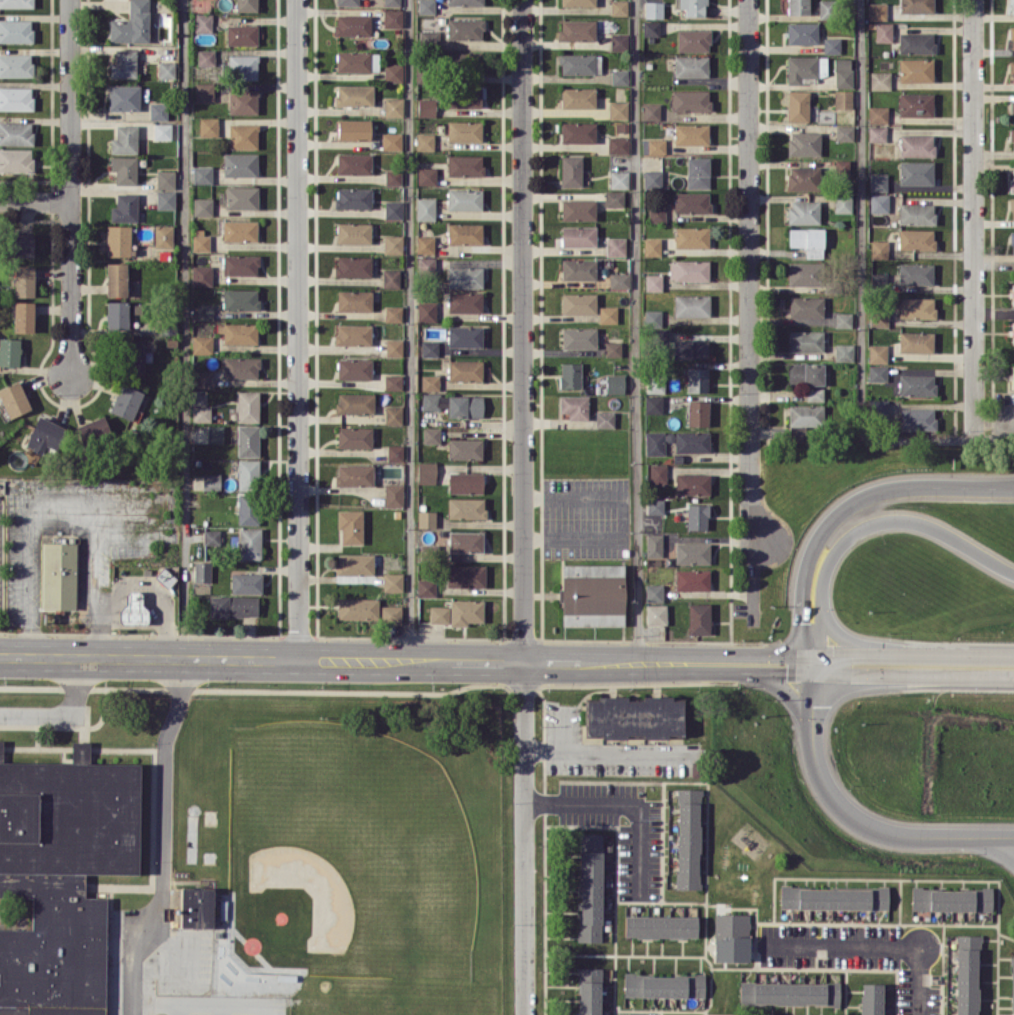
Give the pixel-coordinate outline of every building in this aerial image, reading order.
[(109,41),(148,42),(149,0),(129,0),(128,19),(110,19),(109,41)] [(257,0),(236,0),(236,11),(257,11),(257,0)] [(434,0),(418,0),(417,13),(434,13),(434,0)] [(627,15),(627,0),(613,0),(611,0),(610,15),(627,15)] [(679,9),(685,8),(685,16),(706,16),(706,0),(679,0),(679,9)] [(787,15),(809,14),(809,0),(787,0),(787,15)] [(933,13),(933,0),(899,0),(899,13),(933,13)] [(644,18),(662,18),(662,2),(645,1),(644,18)] [(867,19),(886,20),(886,3),(868,2),(867,19)] [(403,9),(383,10),(383,27),(403,26),(403,9)] [(195,31),(211,31),(212,14),(195,13),(195,31)] [(370,35),(370,15),(335,14),(334,35),(370,35)] [(483,39),(482,18),(446,19),(447,40),(483,39)] [(32,42),(32,20),(0,19),(0,42),(32,42)] [(559,40),(595,41),(595,20),(560,19),(559,40)] [(659,21),(643,21),(643,36),(659,36),(659,21)] [(817,22),(786,23),(787,44),(818,44),(817,22)] [(892,23),(875,22),(875,42),(891,42),(892,23)] [(258,45),(258,24),(226,25),(226,45),(258,45)] [(677,51),(710,51),(710,29),(677,29),(677,51)] [(610,49),(627,50),(628,34),(610,33),(610,49)] [(898,53),(934,53),(934,33),(898,33),(898,53)] [(840,53),(840,37),(823,38),(823,53),(840,53)] [(110,77),(135,78),(136,50),(115,50),(115,63),(110,63),(110,77)] [(215,50),(198,50),(197,66),(215,66),(215,50)] [(336,71),(378,72),(378,54),(371,54),(371,51),(336,51),(336,71)] [(559,74),(595,74),(595,54),(559,53),(559,74)] [(0,54),(0,77),(32,76),(32,54),(0,54)] [(258,79),(257,54),(229,55),(229,79),(258,79)] [(708,76),(708,56),(674,56),(674,76),(708,76)] [(800,84),(801,76),(826,77),(826,57),(787,56),(786,84),(800,84)] [(852,87),(853,58),(834,58),(834,87),(852,87)] [(932,58),(898,59),(899,82),(933,81),(932,58)] [(175,61),(158,62),(159,79),(176,78),(175,61)] [(384,81),(402,81),(402,64),(384,64),(384,81)] [(627,85),(627,69),(611,69),(611,84),(627,85)] [(870,71),(870,90),(890,89),(890,71),(870,71)] [(213,100),(213,82),(196,83),(196,101),(213,100)] [(139,85),(108,84),(108,110),(139,111),(139,85)] [(335,105),(372,106),(373,85),(335,85),(335,105)] [(32,87),(0,87),(0,110),(32,110),(32,87)] [(480,107),(481,88),(448,87),(448,107),(480,107)] [(561,108),(595,108),(595,87),(561,88),(561,108)] [(229,114),(258,113),(257,89),(228,90),(229,114)] [(709,90),(672,91),(672,111),(709,111),(709,90)] [(834,108),(852,107),(852,90),(834,90),(834,108)] [(808,122),(808,91),(787,91),(787,121),(808,122)] [(899,116),(933,117),(933,93),(899,92),(899,116)] [(385,116),(403,116),(403,98),(385,98),(385,116)] [(435,117),(435,99),(418,98),(417,116),(435,117)] [(609,102),(609,119),(628,119),(627,101),(609,102)] [(149,120),(167,120),(168,103),(149,103),(149,120)] [(644,120),(659,120),(660,104),(644,104),(644,120)] [(887,106),(868,106),(868,122),(887,123),(887,106)] [(200,136),(218,135),(218,117),(199,118),(200,136)] [(337,140),(370,140),(370,119),(337,119),(337,140)] [(33,122),(0,121),(0,144),(32,145),(33,122)] [(481,141),(481,121),(447,121),(447,141),(481,141)] [(595,143),(595,123),(561,122),(561,142),(595,143)] [(627,122),(615,123),(616,135),(628,135),(627,122)] [(171,123),(154,123),(153,139),(171,140),(171,123)] [(229,148),(258,148),(258,124),(229,124),(229,148)] [(708,124),(674,124),(674,145),(708,144),(708,124)] [(110,153),(136,153),(137,125),(116,125),(115,138),(110,138),(110,153)] [(835,140),(853,140),(853,125),(835,125),(835,140)] [(886,141),(885,126),(868,126),(868,141),(886,141)] [(788,155),(819,155),(820,132),(788,131),(788,155)] [(382,150),(402,150),(401,132),(381,133),(382,150)] [(434,134),(416,133),(416,150),(434,150),(434,134)] [(933,134),(899,135),(899,157),(933,156),(933,134)] [(628,153),(629,137),(608,136),(607,153),(628,153)] [(665,153),(665,138),(642,139),(642,154),(665,153)] [(32,148),(0,149),(0,172),(33,172),(32,148)] [(223,176),(257,176),(257,153),(224,153),(223,176)] [(337,174),(371,174),(371,154),(337,153),(337,174)] [(448,175),(483,176),(483,155),(448,155),(448,175)] [(115,184),(136,184),(136,156),(110,156),(110,171),(115,171),(115,184)] [(561,186),(582,186),(582,156),(561,156),(561,186)] [(687,188),(709,188),(708,157),(686,157),(687,188)] [(849,160),(835,159),(834,175),(849,175),(849,160)] [(899,184),(933,185),(934,161),(899,161),(899,184)] [(212,165),(192,166),(192,184),(212,184),(212,165)] [(788,190),(817,189),(816,166),(788,166),(788,190)] [(417,184),(436,184),(436,167),(418,167),(417,184)] [(156,188),(174,188),(174,170),(157,170),(156,188)] [(401,184),(401,170),(385,170),(385,184),(401,184)] [(661,188),(662,170),(644,170),(643,188),(661,188)] [(610,188),(628,188),(628,171),(610,171),(610,188)] [(869,192),(887,191),(887,173),(869,173),(869,192)] [(257,209),(258,187),(226,186),(225,209),(257,209)] [(371,188),(335,187),(335,208),(371,209),(371,188)] [(447,209),(481,210),(482,189),(447,189),(447,209)] [(174,209),(174,190),(156,190),(156,209),(174,209)] [(624,207),(624,190),(605,190),(605,207),(624,207)] [(674,213),(709,213),(709,192),(674,192),(674,213)] [(136,222),(137,194),(116,193),(116,207),(111,207),(111,221),(136,222)] [(852,194),(835,193),(834,212),(852,213),(852,194)] [(869,212),(888,213),(888,194),(869,194),(869,212)] [(416,220),(435,220),(434,197),(416,197),(416,220)] [(212,215),(212,198),(193,198),(193,216),(212,215)] [(561,220),(595,220),(596,199),(561,199),(561,220)] [(402,201),(385,201),(385,219),(402,219),(402,201)] [(819,223),(819,201),(788,201),(788,224),(819,223)] [(934,204),(899,203),(898,224),(934,224),(934,204)] [(649,205),(649,222),(665,222),(665,205),(649,205)] [(257,221),(223,220),(222,240),(256,241),(257,221)] [(336,243),(371,243),(371,223),(336,223),(336,243)] [(482,224),(448,223),(448,243),(481,244),(482,224)] [(130,256),(130,226),(106,225),(105,255),(130,256)] [(172,248),(172,225),(154,225),(154,247),(172,248)] [(596,246),(596,226),(561,226),(561,246),(596,246)] [(674,247),(709,247),(709,227),(675,227),(674,247)] [(823,228),(788,228),(789,247),(806,247),(806,258),(823,257),(823,228)] [(898,249),(934,250),(934,230),(899,229),(898,249)] [(33,256),(33,233),(9,234),(10,257),(33,256)] [(209,235),(192,235),(192,251),(209,251),(209,235)] [(402,253),(402,235),(384,235),(384,253),(402,253)] [(434,236),(416,235),(416,253),(433,253),(434,236)] [(625,255),(625,237),(606,237),(606,255),(625,255)] [(644,238),(644,255),(660,255),(660,238),(644,238)] [(887,241),(871,241),(871,258),(888,258),(887,241)] [(222,274),(258,275),(259,255),(223,254),(222,274)] [(371,256),(336,256),(336,276),(371,277),(371,256)] [(435,258),(418,257),(418,273),(435,273),(435,258)] [(561,279),(595,279),(595,259),(562,258),(561,279)] [(670,260),(669,280),(708,281),(709,261),(670,260)] [(106,296),(127,296),(126,262),(106,262),(106,296)] [(788,262),(787,285),(818,286),(819,262),(788,262)] [(932,284),(933,264),(898,263),(898,283),(932,284)] [(212,265),(192,266),(192,285),(212,285),(212,265)] [(14,297),(34,297),(34,266),(15,266),(14,297)] [(482,287),(482,266),(447,267),(448,288),(482,287)] [(383,269),(383,287),(400,287),(401,269),(383,269)] [(609,288),(629,288),(629,273),(609,272),(609,288)] [(662,274),(645,274),(645,291),(661,291),(662,274)] [(258,289),(223,288),(223,309),(258,309),(258,289)] [(371,311),(372,290),(337,290),(337,311),(371,311)] [(448,312),(481,313),(482,292),(448,291),(448,312)] [(596,313),(596,293),(561,294),(562,314),(596,313)] [(709,295),(674,295),(674,316),(709,316),(709,295)] [(823,297),(789,296),(789,316),(823,317),(823,297)] [(934,298),(899,297),(898,318),(934,318),(934,298)] [(33,302),(14,301),(13,332),(33,332),(33,302)] [(106,301),(107,329),(129,329),(128,301),(106,301)] [(418,321),(436,321),(435,301),(417,302),(418,321)] [(196,319),(213,319),(213,304),(196,304),(196,319)] [(384,321),(402,322),(402,306),(385,306),(384,321)] [(616,307),(599,306),(599,322),(616,323),(616,307)] [(661,326),(661,310),(644,310),(644,326),(661,326)] [(835,327),(852,328),(852,313),(835,312),(835,327)] [(223,343),(257,343),(257,323),(223,322),(223,343)] [(370,345),(371,324),(335,324),(335,345),(370,345)] [(482,326),(448,326),(448,346),(482,347),(482,326)] [(596,327),(562,328),(562,348),(596,348),(596,327)] [(667,328),(652,329),(653,347),(667,346),(667,328)] [(823,330),(789,331),(789,352),(823,351),(823,330)] [(898,351),(933,352),(933,332),(899,331),(898,351)] [(212,335),(193,335),(193,353),(212,353),(212,335)] [(0,338),(0,365),(19,366),(20,338),(0,338)] [(402,355),(402,339),(385,339),(385,356),(402,355)] [(707,359),(708,340),(672,339),(671,358),(707,359)] [(142,341),(122,342),(124,372),(144,371),(142,341)] [(438,341),(421,341),(421,357),(438,357),(438,341)] [(605,356),(621,356),(621,341),(605,342),(605,356)] [(854,344),(835,343),(835,360),(853,361),(854,344)] [(886,363),(887,344),(868,344),(868,363),(886,363)] [(258,378),(259,357),(223,357),(223,378),(258,378)] [(371,379),(371,358),(337,358),(337,379),(371,379)] [(482,360),(448,360),(448,381),(482,381),(482,360)] [(580,388),(580,362),(560,363),(560,388),(580,388)] [(823,363),(788,363),(789,385),(824,384),(823,363)] [(887,365),(868,365),(868,381),(887,381),(887,365)] [(707,392),(707,368),(687,368),(687,392),(707,392)] [(212,370),(195,371),(195,388),(213,387),(212,370)] [(664,393),(665,374),(647,373),(646,392),(664,393)] [(606,393),(624,393),(624,374),(606,374),(606,393)] [(934,374),(898,375),(899,396),(935,395),(934,374)] [(385,390),(402,390),(402,375),(385,375),(385,390)] [(421,375),(421,391),(439,391),(439,375),(421,375)] [(30,409),(19,381),(0,389),(0,398),(9,418),(30,409)] [(131,420),(144,392),(121,382),(108,411),(131,420)] [(823,387),(806,388),(806,401),(823,400),(823,387)] [(259,422),(259,391),(237,391),(237,422),(259,422)] [(336,413),(374,414),(374,393),(336,393),(336,413)] [(422,410),(444,409),(444,394),(421,394),(422,410)] [(483,396),(448,396),(448,417),(483,417),(483,396)] [(588,396),(560,396),(559,412),(568,412),(568,419),(588,420),(588,396)] [(662,396),(644,396),(645,414),(662,413),(662,396)] [(887,399),(870,399),(870,418),(888,417),(887,399)] [(687,426),(708,426),(708,400),(687,400),(687,426)] [(385,424),(402,424),(402,406),(385,405),(385,424)] [(788,425),(823,426),(823,405),(789,405),(788,425)] [(193,422),(211,421),(210,406),(192,406),(193,422)] [(901,430),(935,430),(935,408),(900,408),(901,430)] [(595,427),(614,427),(614,411),(596,411),(595,427)] [(56,453),(67,428),(38,415),(24,446),(45,456),(48,449),(56,453)] [(223,425),(207,426),(208,443),(224,442),(223,425)] [(258,456),(259,425),(238,425),(237,456),(258,456)] [(372,447),(372,427),(338,427),(338,448),(372,447)] [(423,443),(440,443),(440,427),(423,427),(423,443)] [(645,455),(664,455),(664,431),(645,431),(645,455)] [(709,452),(709,432),(665,431),(665,441),(675,441),(675,451),(709,452)] [(482,459),(482,439),(448,438),(448,459),(482,459)] [(403,445),(387,445),(387,461),(402,461),(403,445)] [(237,490),(259,490),(259,460),(238,459),(237,490)] [(418,483),(436,483),(435,462),(418,462),(418,483)] [(373,464),(336,464),(336,486),(373,485),(373,464)] [(666,464),(650,464),(649,482),(666,482),(666,464)] [(482,472),(448,473),(448,493),(483,492),(482,472)] [(203,473),(202,489),(220,490),(220,474),(203,473)] [(675,494),(709,494),(709,474),(676,473),(675,494)] [(403,506),(403,484),(384,483),(384,506),(403,506)] [(238,494),(237,524),(259,525),(259,494),(238,494)] [(485,498),(448,498),(448,518),(485,518),(485,498)] [(663,513),(663,499),(647,499),(647,513),(663,513)] [(687,529),(707,530),(708,504),(687,504),(687,529)] [(362,544),(363,510),(337,509),(337,529),(341,529),(341,543),(362,544)] [(417,527),(435,528),(436,511),(418,510),(417,527)] [(239,528),(240,559),(261,559),(261,528),(239,528)] [(221,545),(222,530),(204,529),(203,544),(221,545)] [(448,552),(482,552),(483,532),(449,531),(448,552)] [(662,534),(646,533),(646,550),(662,550),(662,534)] [(42,609),(77,609),(78,543),(43,542),(42,609)] [(674,563),(709,564),(710,543),(675,543),(674,563)] [(337,575),(374,574),(373,553),(336,554),(337,575)] [(211,562),(195,561),(194,582),(210,582),(211,562)] [(447,586),(485,587),(486,565),(447,564),(447,586)] [(623,564),(561,564),(562,626),(624,625),(623,564)] [(709,569),(675,569),(675,590),(709,590),(709,569)] [(383,591),(403,591),(403,573),(383,572),(383,591)] [(262,593),(262,573),(231,573),(231,593),(262,593)] [(436,579),(417,579),(417,596),(435,596),(436,579)] [(663,601),(662,583),(645,583),(645,602),(663,601)] [(119,623),(144,623),(143,591),(124,591),(125,606),(118,607),(119,623)] [(258,597),(209,595),(209,616),(258,617),(258,597)] [(377,598),(338,598),(338,618),(377,619),(377,598)] [(483,600),(450,599),(450,625),(468,626),(468,621),(483,622),(483,600)] [(710,634),(710,603),(688,603),(688,634),(710,634)] [(666,604),(645,605),(645,625),(666,624),(666,604)] [(402,606),(381,605),(381,623),(402,624),(402,606)] [(429,623),(449,623),(449,607),(430,606),(429,623)] [(586,737),(669,738),(669,736),(683,736),(683,700),(672,700),(672,696),(641,696),(641,700),(627,700),(627,696),(597,696),(597,700),(586,700),(586,737)] [(105,898),(84,898),(84,874),(139,874),(139,763),(89,763),(89,742),(72,742),(71,762),(2,762),(2,740),(0,740),(0,1014),(105,1014),(105,898)] [(676,888),(699,889),(700,789),(677,788),(676,888)] [(602,833),(580,833),(579,941),(600,942),(602,833)] [(887,910),(888,888),(780,886),(780,908),(887,910)] [(213,888),(180,887),(179,927),(212,927),(213,888)] [(911,910),(992,911),(992,889),(911,888),(911,910)] [(713,961),(748,962),(748,914),(714,913),(713,961)] [(697,937),(697,915),(624,915),(624,938),(697,937)] [(978,935),(956,934),(955,1014),(978,1014),(978,935)] [(578,967),(578,1014),(600,1014),(600,968),(578,967)] [(704,997),(704,975),(624,974),(623,996),(704,997)] [(839,983),(739,981),(739,1004),(839,1005),(839,983)] [(860,983),(860,1014),(882,1014),(882,983),(860,983)]
